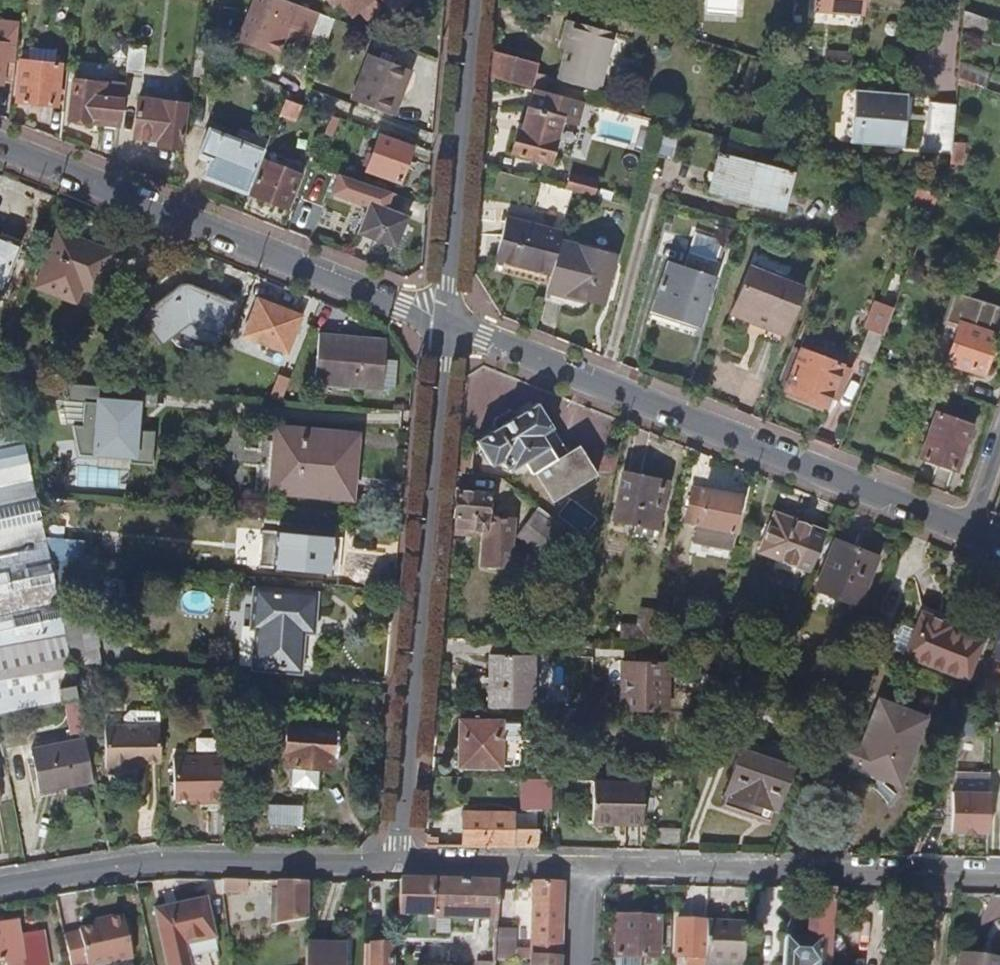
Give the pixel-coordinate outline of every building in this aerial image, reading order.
[(290,0),(254,0),(239,39),(279,54),(285,36),(289,26),(295,28),(311,34),(320,11),(290,0)] [(351,14),(359,8),(366,18),(380,7),(375,0),(340,0),(351,14)] [(409,0),(384,0),(393,12),(409,0)] [(866,0),(813,0),(813,10),(866,12),(866,0)] [(986,34),(992,19),(964,9),(963,26),(986,34)] [(598,90),(613,33),(566,20),(561,40),(569,43),(559,79),(598,90)] [(18,27),(5,26),(3,44),(0,44),(0,82),(2,83),(2,80),(13,81),(18,27)] [(289,26),(285,36),(291,39),(295,28),(289,26)] [(143,73),(146,44),(129,43),(126,71),(143,73)] [(209,77),(212,49),(196,43),(192,74),(209,77)] [(54,63),(55,48),(29,45),(28,60),(54,63)] [(534,72),(536,62),(515,57),(517,50),(500,45),(498,52),(493,50),(493,53),(491,75),(534,87),(544,89),(547,75),(534,72)] [(370,51),(351,97),(392,113),(410,67),(370,51)] [(848,66),(849,52),(830,51),(829,65),(848,66)] [(56,104),(61,63),(54,63),(28,60),(20,60),(16,100),(56,104)] [(987,87),(991,72),(960,60),(958,77),(987,87)] [(283,97),(290,78),(262,68),(256,87),(283,97)] [(120,124),(125,82),(73,76),(69,118),(120,124)] [(544,161),(557,113),(574,118),(580,99),(544,89),(534,87),(528,106),(526,106),(520,129),(516,127),(509,151),(544,161)] [(903,141),(904,121),(899,120),(900,117),(900,113),(899,110),(897,106),(895,104),(892,102),(889,100),(885,99),(884,98),(885,92),(853,89),(849,123),(855,124),(853,144),(880,146),(880,139),(903,141)] [(904,121),(907,94),(885,92),(884,98),(885,99),(889,100),(892,102),(895,104),(897,106),(899,110),(900,113),(900,117),(899,120),(904,121)] [(180,148),(185,102),(139,97),(134,136),(159,139),(159,145),(180,148)] [(301,104),(287,98),(281,113),(295,119),(301,104)] [(955,113),(956,104),(929,103),(928,110),(955,113)] [(59,139),(62,110),(49,112),(46,134),(59,139)] [(952,146),(955,113),(928,110),(925,143),(952,146)] [(245,191),(262,149),(210,129),(200,153),(211,158),(205,175),(245,191)] [(398,182),(413,143),(381,132),(366,169),(398,182)] [(902,148),(903,141),(880,139),(880,146),(902,148)] [(745,199),(755,163),(716,153),(707,189),(745,199)] [(288,208),(302,173),(264,158),(250,193),(288,208)] [(779,208),(789,172),(755,163),(745,199),(779,208)] [(591,195),(596,179),(571,172),(566,188),(573,190),(591,195)] [(937,194),(917,188),(912,205),(932,211),(937,194)] [(371,202),(405,216),(411,201),(385,191),(382,198),(374,195),(371,202)] [(371,202),(358,231),(396,246),(407,216),(405,216),(371,202)] [(561,236),(563,230),(507,216),(497,258),(552,271),(561,236)] [(21,236),(0,228),(0,281),(2,282),(21,236)] [(98,293),(113,254),(57,231),(34,287),(56,296),(63,279),(98,293)] [(605,300),(617,250),(561,236),(552,271),(549,285),(605,300)] [(698,326),(716,275),(714,275),(719,261),(688,251),(683,266),(668,260),(651,309),(698,326)] [(782,331),(802,284),(784,276),(782,282),(746,267),(728,310),(782,331)] [(223,334),(236,301),(197,286),(192,284),(186,283),(182,284),(178,286),(140,312),(160,342),(177,330),(216,345),(221,333),(223,334)] [(967,294),(959,322),(995,333),(998,323),(999,323),(999,305),(967,294)] [(287,354),(302,316),(260,299),(244,337),(287,354)] [(873,360),(893,308),(876,301),(865,325),(869,327),(858,354),(873,360)] [(983,372),(995,333),(959,322),(955,333),(945,329),(941,340),(947,342),(945,347),(950,349),(946,360),(983,372)] [(382,388),(386,345),(353,341),(353,337),(320,334),(315,382),(382,388)] [(386,345),(386,338),(354,334),(353,337),(353,341),(386,345)] [(785,389),(802,348),(793,344),(777,386),(785,389)] [(839,393),(850,367),(802,348),(785,389),(787,390),(824,405),(827,406),(833,391),(839,393)] [(27,362),(13,372),(18,379),(32,369),(27,362)] [(260,377),(254,391),(267,396),(272,381),(260,377)] [(119,388),(67,385),(70,401),(85,401),(85,425),(75,425),(81,454),(100,455),(100,449),(133,452),(133,462),(155,463),(157,430),(137,429),(138,405),(118,404),(119,388)] [(301,386),(292,385),(290,400),(299,401),(301,386)] [(160,391),(119,388),(118,404),(138,405),(159,407),(160,391)] [(824,405),(787,390),(785,395),(822,410),(824,405)] [(553,500),(599,472),(580,441),(566,449),(561,453),(555,443),(560,439),(537,400),(517,412),(515,409),(509,408),(495,417),(492,423),(495,427),(476,438),(492,464),(503,458),(509,469),(542,450),(548,461),(534,469),(553,500)] [(85,401),(70,401),(63,401),(69,424),(75,425),(85,425),(85,401)] [(959,470),(974,424),(936,411),(921,456),(959,470)] [(62,609),(50,558),(45,537),(19,426),(0,429),(0,715),(64,702),(63,700),(79,696),(72,660),(62,609)] [(351,498),(355,467),(344,466),(347,434),(275,427),(272,464),(270,486),(270,490),(351,498)] [(566,449),(560,439),(555,443),(561,453),(566,449)] [(133,462),(133,452),(100,449),(100,455),(99,467),(132,469),(133,462)] [(470,472),(471,456),(459,455),(458,471),(470,472)] [(270,486),(272,464),(261,463),(259,485),(270,486)] [(650,541),(663,479),(625,472),(615,517),(637,522),(634,538),(650,541)] [(729,547),(741,495),(707,487),(706,489),(693,486),(687,519),(699,521),(695,539),(729,547)] [(508,560),(512,513),(488,511),(490,492),(456,489),(453,529),(465,530),(465,524),(483,526),(481,557),(508,560)] [(541,554),(561,528),(535,509),(516,535),(541,554)] [(810,570),(825,532),(794,519),(793,521),(775,514),(761,550),(810,570)] [(331,571),(334,535),(264,528),(261,564),(331,571)] [(45,537),(50,558),(85,561),(87,541),(45,537)] [(858,604),(877,555),(836,539),(816,587),(858,604)] [(308,624),(311,582),(253,577),(250,620),(255,620),(252,660),(295,663),(299,624),(308,624)] [(650,640),(657,608),(642,605),(638,624),(622,623),(620,640),(650,640)] [(96,662),(100,613),(62,609),(72,660),(96,662)] [(984,642),(946,627),(948,622),(924,612),(915,632),(905,628),(900,631),(894,644),(896,649),(908,653),(906,655),(968,681),(984,642)] [(655,627),(653,640),(668,641),(671,629),(655,627)] [(535,708),(536,654),(490,653),(489,707),(535,708)] [(716,656),(704,654),(701,671),(713,673),(716,656)] [(666,711),(668,661),(625,660),(623,710),(666,711)] [(900,781),(924,719),(882,702),(865,743),(851,738),(841,762),(858,769),(859,765),(900,781)] [(160,724),(160,710),(131,710),(125,716),(124,724),(160,724)] [(519,764),(520,720),(502,720),(502,718),(459,717),(458,764),(502,765),(502,763),(519,764)] [(160,761),(160,724),(124,724),(106,724),(105,767),(132,767),(132,760),(160,761)] [(336,754),(338,729),(288,725),(284,763),(290,763),(288,785),(317,787),(319,766),(332,766),(333,754),(336,754)] [(95,779),(87,739),(33,750),(40,790),(95,779)] [(783,794),(798,750),(773,741),(767,757),(741,747),(730,776),(732,776),(723,802),(757,815),(761,802),(775,808),(781,793),(783,794)] [(224,801),(224,754),(173,753),(172,794),(189,795),(201,795),(201,801),(224,801)] [(581,768),(582,758),(571,758),(571,768),(581,768)] [(629,779),(630,762),(607,761),(607,779),(629,779)] [(531,801),(531,777),(520,777),(520,801),(531,801)] [(550,803),(552,778),(531,777),(531,801),(550,803)] [(643,820),(644,780),(629,779),(607,779),(593,779),(592,820),(615,821),(615,819),(643,820)] [(990,790),(952,790),(951,830),(989,831),(990,790)] [(305,823),(305,803),(272,802),(267,801),(260,796),(260,812),(269,812),(269,822),(305,823)] [(761,802),(757,815),(771,820),(775,808),(761,802)] [(540,847),(540,829),(511,828),(512,812),(462,812),(462,845),(540,847)] [(264,892),(265,880),(225,879),(224,891),(264,892)] [(497,917),(498,882),(450,881),(401,879),(398,939),(451,941),(452,935),(476,936),(477,917),(497,917)] [(308,917),(309,881),(279,880),(278,924),(308,917)] [(559,959),(562,881),(533,881),(531,945),(530,959),(559,959)] [(831,955),(837,888),(813,888),(811,915),(809,915),(807,939),(787,937),(784,964),(830,964),(831,955)] [(207,897),(155,909),(166,964),(190,964),(185,943),(216,936),(207,897)] [(122,913),(106,916),(107,921),(95,923),(79,927),(80,929),(64,932),(71,964),(90,964),(132,955),(122,913)] [(659,958),(661,917),(618,916),(616,956),(620,956),(644,957),(659,958)] [(18,919),(0,923),(0,961),(25,957),(18,919)] [(706,920),(676,919),(674,957),(688,957),(688,964),(704,964),(706,920)] [(746,922),(706,920),(704,964),(735,964),(743,964),(746,922)] [(497,927),(497,930),(495,958),(519,958),(519,945),(520,928),(497,927)] [(497,930),(486,930),(483,940),(482,964),(495,964),(495,958),(497,930)] [(347,944),(307,942),(306,964),(346,964),(347,944)] [(392,944),(365,943),(364,964),(391,964),(392,944)] [(519,945),(519,958),(530,959),(531,945),(519,945)] [(863,957),(831,955),(830,964),(862,964),(863,957)] [(989,958),(961,955),(960,964),(988,964),(989,958)] [(620,956),(620,964),(644,964),(644,957),(620,956)]
